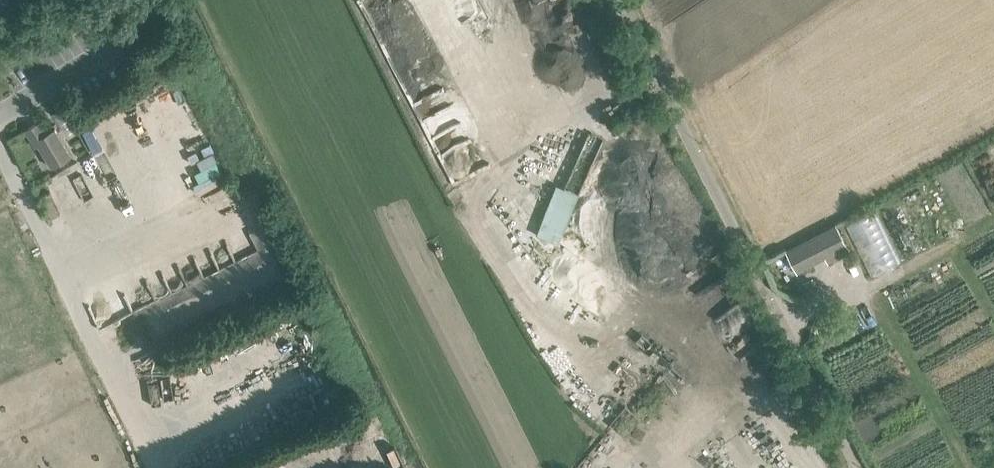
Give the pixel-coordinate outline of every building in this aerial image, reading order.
[(40,121),(26,129),(36,146),(39,145),(52,167),(71,156),(55,128),(47,133),(40,121)] [(579,196),(594,163),(604,141),(588,134),(565,188),(558,185),(536,235),(551,242),(572,193),(579,196)] [(878,210),(850,221),(870,273),(899,262),(878,210)] [(848,252),(835,226),(785,251),(796,273),(825,258),(827,263),(848,252)]
